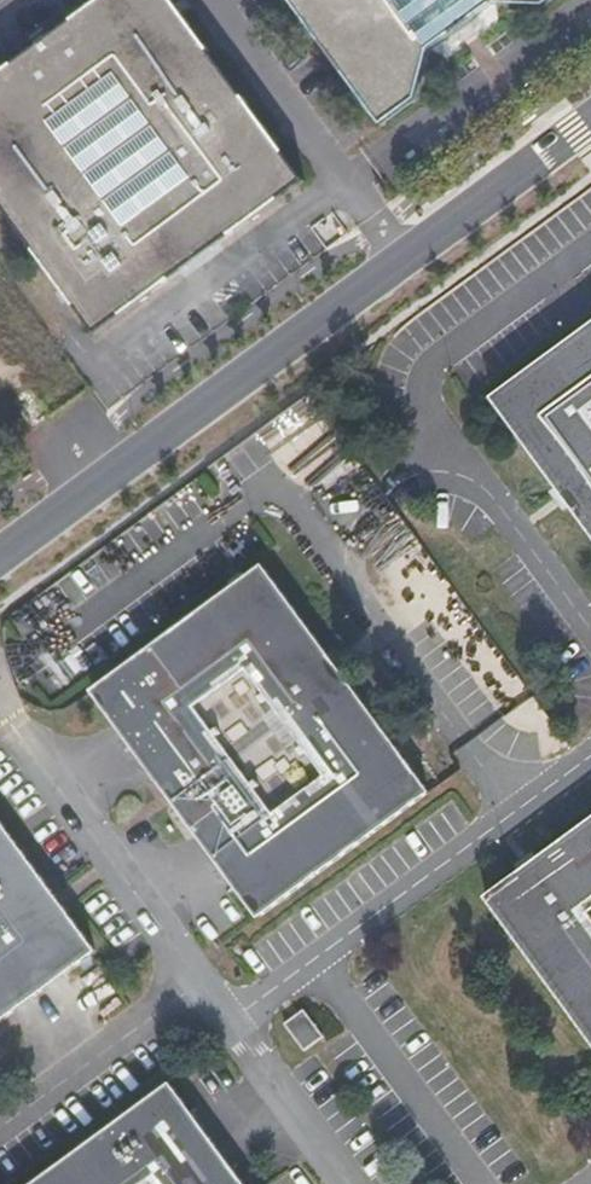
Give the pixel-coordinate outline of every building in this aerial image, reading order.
[(306,180),(168,0),(108,0),(0,79),(0,205),(93,334),(306,180)] [(550,0),(291,0),(383,124),(417,100),(432,47),(495,2),(544,4),(550,0)] [(494,399),(590,530),(590,327),(494,399)] [(261,916),(431,790),(265,566),(95,693),(261,916)] [(96,952),(0,821),(0,1023),(4,1020),(96,952)] [(489,898),(590,1036),(590,823),(489,898)] [(307,1051),(325,1038),(304,1010),(286,1023),(307,1051)] [(170,1088),(38,1183),(242,1183),(170,1088)]
